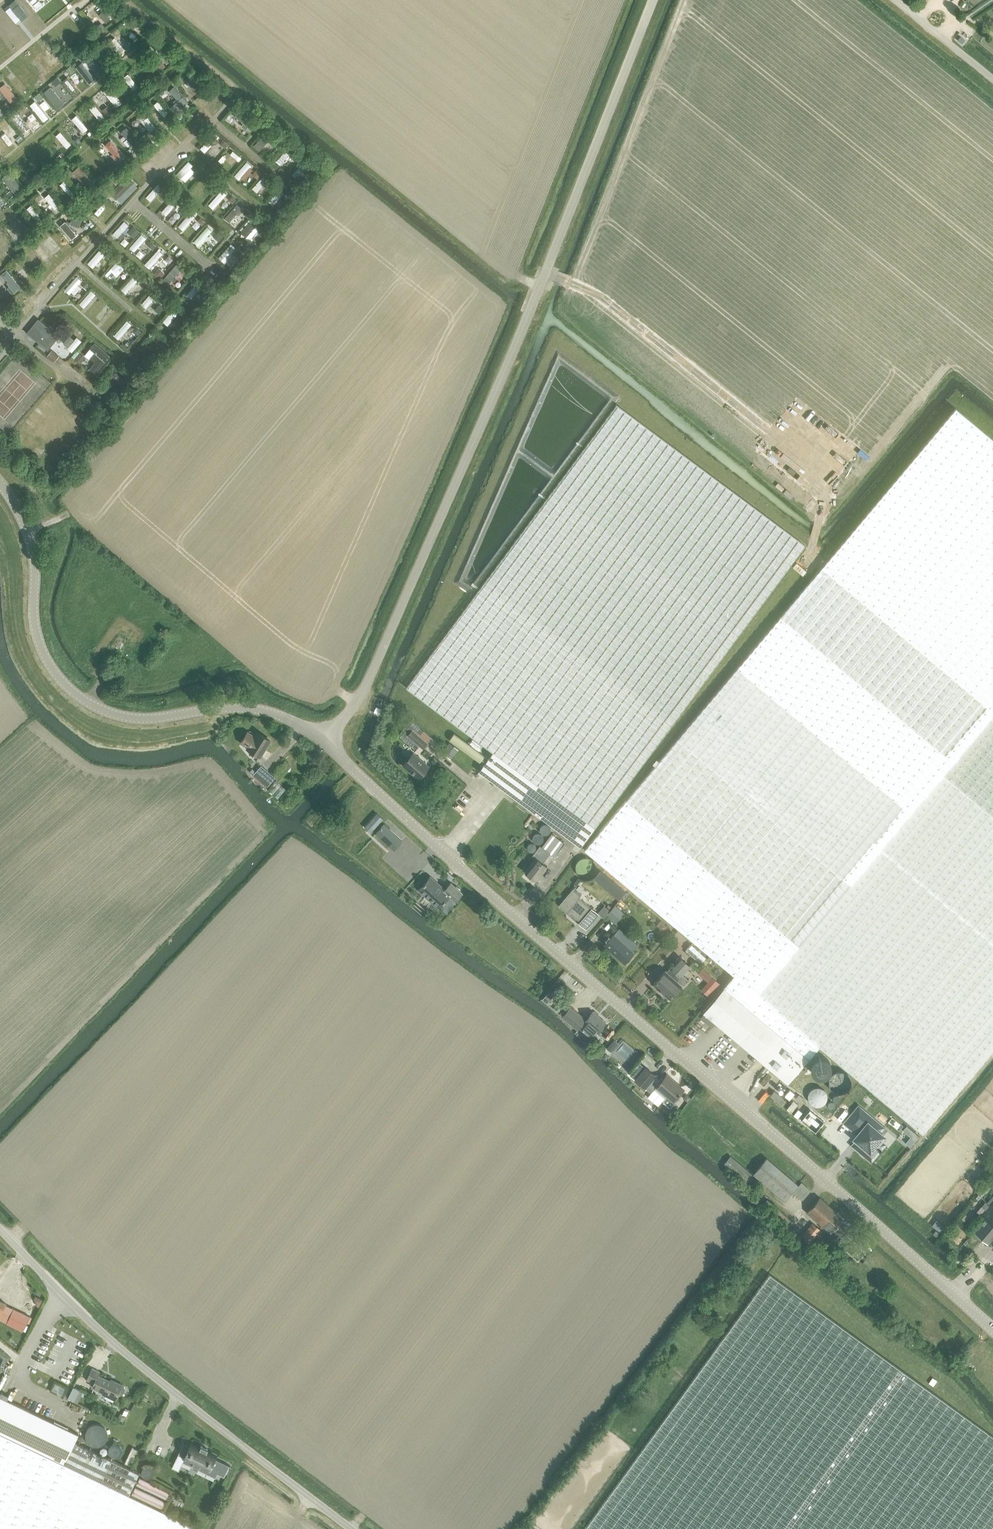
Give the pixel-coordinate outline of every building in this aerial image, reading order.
[(107,22),(117,14),(105,1),(96,10),(107,22)] [(22,4),(17,8),(28,24),(33,20),(22,4)] [(77,20),(88,35),(93,31),(82,16),(77,20)] [(10,36),(16,31),(5,18),(0,23),(10,36)] [(57,59),(62,55),(51,42),(46,46),(57,59)] [(97,51),(93,55),(104,67),(108,63),(97,51)] [(30,60),(41,75),(47,71),(36,56),(30,60)] [(147,59),(141,62),(149,75),(154,72),(147,59)] [(77,66),(89,83),(95,79),(84,61),(77,66)] [(70,66),(66,69),(70,74),(74,70),(70,66)] [(190,68),(186,72),(197,84),(201,80),(190,68)] [(132,73),(126,75),(132,90),(138,88),(132,73)] [(68,76),(64,80),(73,92),(78,88),(68,76)] [(18,96),(6,82),(0,86),(0,87),(11,101),(18,96)] [(117,106),(122,102),(109,85),(103,89),(117,106)] [(120,88),(125,94),(129,90),(124,85),(120,88)] [(178,100),(170,106),(176,114),(189,103),(175,85),(170,89),(178,100)] [(50,86),(44,93),(60,107),(66,101),(50,86)] [(159,99),(154,104),(164,116),(169,112),(159,99)] [(36,100),(31,103),(43,119),(48,116),(36,100)] [(24,105),(19,109),(23,113),(28,110),(24,105)] [(108,107),(103,111),(107,116),(113,112),(108,107)] [(253,129),(258,123),(240,109),(235,115),(253,129)] [(145,112),(139,116),(150,131),(156,127),(145,112)] [(84,132),(89,128),(77,114),(72,118),(84,132)] [(126,125),(119,131),(131,147),(139,141),(126,125)] [(9,144),(14,140),(3,128),(0,131),(0,134),(9,144)] [(65,147),(71,144),(62,131),(57,134),(65,147)] [(266,131),(254,145),(260,150),(272,136),(266,131)] [(105,143),(118,160),(125,155),(112,138),(105,143)] [(44,145),(39,149),(49,160),(54,156),(44,145)] [(226,161),(234,151),(229,147),(221,157),(226,161)] [(277,161),(281,164),(293,150),(288,147),(277,161)] [(20,163),(32,177),(38,171),(26,157),(20,163)] [(113,160),(109,163),(113,168),(117,164),(113,160)] [(248,160),(235,174),(240,178),(253,164),(248,160)] [(197,169),(188,161),(177,173),(186,181),(197,169)] [(303,161),(293,174),(298,178),(308,165),(303,161)] [(80,164),(72,171),(86,185),(94,177),(80,164)] [(257,169),(253,174),(258,177),(262,172),(257,169)] [(112,192),(118,198),(135,180),(128,174),(112,192)] [(263,174),(253,188),(259,192),(268,178),(263,174)] [(65,179),(61,183),(70,195),(75,191),(65,179)] [(156,182),(147,197),(153,201),(162,185),(156,182)] [(206,197),(213,188),(210,186),(203,194),(206,197)] [(280,187),(269,201),(274,205),(285,191),(280,187)] [(119,198),(123,202),(132,191),(128,188),(119,198)] [(214,209),(228,193),(222,188),(208,204),(214,209)] [(45,196),(55,208),(60,204),(50,192),(45,196)] [(167,215),(178,201),(174,197),(162,210),(167,215)] [(37,219),(42,216),(32,203),(28,207),(37,219)] [(236,203),(225,218),(231,222),(242,207),(236,203)] [(184,229),(195,215),(190,211),(179,225),(184,229)] [(257,224),(261,227),(265,223),(254,214),(240,232),(246,237),(257,224)] [(16,216),(11,220),(23,235),(28,231),(16,216)] [(61,229),(76,235),(82,218),(73,216),(71,221),(64,219),(61,229)] [(118,237),(129,224),(125,220),(114,233),(118,237)] [(209,225),(194,240),(200,246),(215,231),(209,225)] [(133,226),(129,232),(134,236),(139,231),(133,226)] [(0,231),(0,241),(6,248),(11,244),(0,231)] [(130,246),(135,251),(147,237),(142,232),(130,246)] [(218,232),(214,235),(219,240),(223,236),(218,232)] [(56,250),(60,245),(50,239),(47,245),(56,250)] [(229,265),(242,251),(231,242),(219,256),(229,265)] [(40,246),(30,253),(33,257),(38,253),(42,259),(48,256),(40,246)] [(94,267),(107,250),(101,246),(88,263),(94,267)] [(150,267),(164,253),(159,248),(145,263),(150,267)] [(126,267),(118,259),(106,273),(113,280),(126,267)] [(163,278),(173,286),(187,271),(177,263),(163,278)] [(13,293),(21,286),(8,269),(0,275),(0,276),(13,293)] [(127,293),(141,278),(135,273),(122,288),(127,293)] [(77,275),(65,288),(69,292),(82,279),(77,275)] [(196,282),(187,294),(193,298),(201,285),(196,282)] [(87,309),(100,296),(92,289),(80,302),(87,309)] [(148,307),(156,295),(151,291),(143,303),(148,307)] [(96,318),(105,323),(114,308),(106,303),(96,318)] [(176,306),(163,320),(168,324),(181,310),(176,306)] [(114,334),(119,338),(132,323),(128,319),(114,334)] [(28,333),(47,349),(58,336),(39,320),(28,333)] [(71,333),(63,342),(73,350),(81,341),(71,333)] [(95,361),(90,368),(97,373),(111,353),(94,342),(86,354),(95,361)] [(52,350),(47,356),(53,362),(58,356),(52,350)] [(79,354),(75,358),(80,362),(84,358),(79,354)] [(118,390),(128,381),(118,371),(109,381),(118,390)] [(478,771),(580,847),(805,544),(616,404),(406,687),(492,752),(478,771)] [(585,849),(734,975),(703,1012),(788,1083),(808,1058),(819,1046),(922,1133),(992,1049),(992,440),(956,409),(822,567),(585,849)] [(123,655),(119,653),(127,641),(119,635),(111,647),(114,649),(102,667),(111,673),(123,655)] [(219,685),(220,693),(228,693),(227,684),(219,685)] [(418,747),(420,745),(422,748),(423,747),(425,749),(428,745),(426,744),(427,743),(432,738),(423,730),(420,734),(409,725),(402,733),(406,737),(406,736),(418,747)] [(248,732),(241,742),(248,746),(247,748),(260,756),(270,740),(257,732),(254,736),(248,732)] [(481,761),(486,754),(454,732),(450,739),(481,761)] [(442,751),(451,758),(458,750),(450,742),(442,751)] [(418,778),(428,766),(413,753),(403,765),(418,778)] [(253,774),(267,786),(275,777),(261,765),(255,772),(253,774)] [(277,779),(268,788),(278,797),(287,788),(277,779)] [(525,824),(524,826),(526,827),(534,817),(531,814),(524,824),(525,824)] [(539,828),(539,829),(539,830),(540,831),(541,833),(542,834),(543,834),(544,835),(545,835),(546,834),(547,834),(548,834),(548,833),(549,833),(549,832),(550,832),(550,831),(550,830),(550,828),(550,827),(550,826),(549,825),(548,825),(548,824),(545,823),(544,823),(543,824),(542,824),(541,825),(540,826),(540,827),(539,828)] [(384,824),(375,834),(393,850),(402,840),(384,824)] [(532,837),(532,838),(532,839),(532,840),(533,841),(534,842),(535,843),(537,844),(539,844),(540,843),(541,843),(542,842),(543,841),(543,840),(543,839),(543,837),(543,836),(543,835),(542,835),(542,834),(541,834),(540,833),(539,833),(536,833),(535,833),(534,834),(533,835),(532,837)] [(554,857),(564,843),(552,834),(542,847),(540,845),(532,855),(536,858),(525,872),(536,881),(547,866),(543,863),(550,853),(554,857)] [(601,871),(596,877),(608,887),(613,881),(601,871)] [(455,887),(450,882),(443,890),(436,885),(437,883),(430,877),(419,889),(439,907),(449,895),(455,901),(462,893),(455,887)] [(620,887),(615,893),(620,898),(625,891),(620,887)] [(573,888),(558,905),(566,912),(567,910),(579,921),(578,922),(586,929),(599,914),(597,912),(579,897),(581,894),(573,888)] [(424,914),(427,909),(417,901),(413,906),(424,914)] [(604,905),(597,912),(599,914),(604,918),(606,915),(605,915),(608,912),(610,910),(604,905)] [(608,912),(605,915),(606,915),(614,922),(622,912),(614,905),(610,910),(608,912)] [(613,934),(604,944),(625,962),(633,953),(631,951),(632,950),(637,944),(619,928),(613,934)] [(686,949),(701,962),(706,955),(691,942),(686,949)] [(683,986),(688,980),(682,974),(690,966),(679,956),(667,970),(666,970),(653,984),(669,998),(681,984),(683,986)] [(704,966),(699,972),(709,982),(715,977),(704,966)] [(550,990),(542,1000),(546,1003),(555,994),(550,990)] [(568,1004),(560,1013),(562,1016),(573,1026),(580,1018),(584,1021),(588,1016),(584,1013),(582,1016),(570,1006),(568,1004)] [(584,1021),(579,1027),(592,1038),(597,1032),(606,1022),(593,1011),(588,1016),(584,1021)] [(607,1047),(612,1051),(619,1041),(615,1037),(607,1047)] [(644,1067),(634,1079),(645,1089),(646,1088),(649,1084),(653,1080),(656,1076),(648,1070),(644,1067)] [(825,1078),(831,1087),(839,1082),(832,1073),(825,1078)] [(649,1084),(646,1088),(651,1092),(647,1096),(658,1106),(662,1101),(662,1103),(668,1108),(670,1108),(673,1105),(673,1103),(673,1102),(677,1098),(676,1098),(683,1088),(680,1085),(667,1074),(658,1084),(653,1080),(649,1084)] [(790,1089),(785,1095),(789,1099),(795,1093),(790,1089)] [(786,1100),(774,1090),(770,1095),(782,1105),(786,1100)] [(821,1110),(822,1098),(808,1097),(807,1109),(821,1110)] [(858,1149),(871,1159),(879,1150),(880,1150),(881,1149),(880,1148),(884,1144),(879,1140),(883,1136),(878,1132),(882,1127),(858,1107),(845,1123),(858,1134),(855,1138),(862,1144),(858,1149)] [(730,1156),(723,1164),(751,1189),(758,1181),(730,1156)] [(784,1200),(797,1184),(767,1158),(753,1173),(784,1200)] [(841,1235),(849,1225),(841,1219),(842,1217),(819,1197),(806,1212),(829,1232),(833,1228),(841,1235)] [(990,1206),(985,1202),(981,1206),(986,1210),(982,1214),(985,1217),(974,1231),(987,1243),(992,1236),(992,1202),(990,1206)] [(802,1235),(809,1242),(820,1229),(812,1223),(802,1235)] [(992,1528),(992,1436),(769,1273),(584,1528),(992,1528)] [(23,1330),(30,1316),(13,1308),(6,1322),(23,1330)] [(92,1368),(87,1379),(94,1383),(92,1386),(105,1393),(104,1394),(115,1399),(118,1393),(121,1394),(123,1393),(125,1389),(124,1387),(122,1386),(122,1385),(114,1381),(113,1382),(98,1375),(100,1372),(92,1368)] [(56,1383),(54,1389),(63,1393),(66,1386),(56,1383)] [(73,1387),(68,1397),(75,1401),(80,1390),(73,1387)] [(75,1442),(78,1434),(0,1396),(0,1432),(64,1463),(75,1442)] [(108,1438),(107,1435),(106,1433),(105,1432),(102,1430),(99,1429),(96,1430),(93,1432),(92,1434),(91,1437),(91,1441),(93,1443),(95,1445),(97,1446),(99,1446),(102,1446),(105,1444),(107,1441),(108,1438)] [(162,1511),(128,1494),(139,1473),(75,1442),(64,1463),(0,1432),(0,1528),(200,1528),(162,1511)] [(183,1443),(178,1454),(184,1457),(182,1462),(183,1462),(192,1466),(192,1464),(198,1467),(197,1469),(215,1478),(217,1473),(224,1477),(229,1466),(230,1466),(212,1457),(214,1455),(207,1451),(208,1449),(201,1445),(201,1446),(200,1448),(191,1444),(190,1446),(183,1442),(182,1443),(183,1443)] [(139,1477),(132,1493),(163,1506),(170,1490),(139,1477)]
